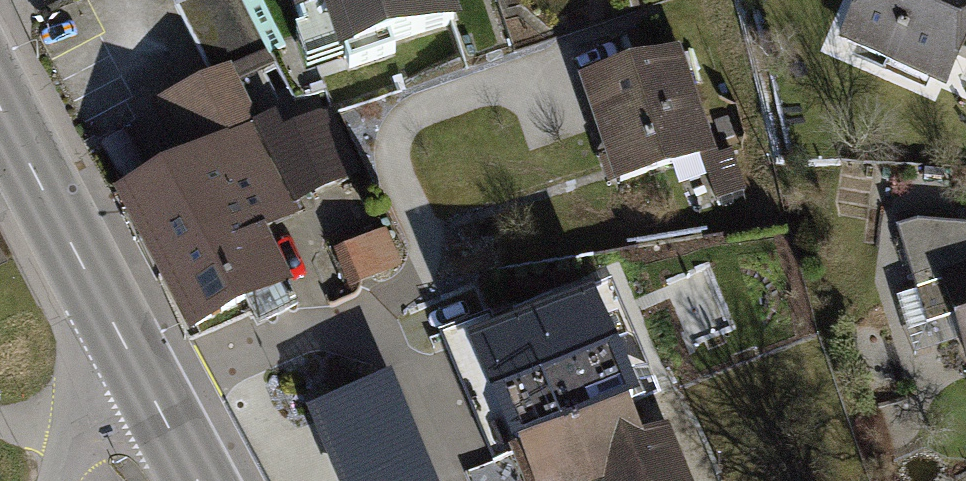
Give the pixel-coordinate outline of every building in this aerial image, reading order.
[(213,82),(267,54),(239,0),(171,0),(213,82)] [(333,69),(454,28),(445,0),(280,0),(288,25),(315,16),(333,69)] [(833,22),(942,71),(962,28),(965,29),(965,0),(843,0),(833,22)] [(579,79),(616,186),(700,157),(716,202),(746,191),(732,150),(718,154),(680,45),(579,79)] [(193,338),(294,285),(271,242),(308,222),(302,210),(316,203),(362,188),(341,123),(281,142),(274,129),(262,136),(232,78),(216,86),(154,119),(179,168),(120,199),(193,338)] [(963,349),(965,348),(965,222),(962,210),(912,207),(891,213),(906,267),(937,258),(963,349)] [(385,230),(333,248),(347,287),(399,268),(385,230)] [(492,463),(509,456),(629,406),(660,393),(612,278),(580,291),(583,297),(556,308),(551,297),(513,313),(514,317),(495,325),(489,312),(438,334),(492,463)] [(335,480),(434,480),(389,377),(306,412),(335,480)] [(601,479),(650,458),(641,436),(629,406),(509,456),(519,480),(595,480),(601,479)] [(641,436),(650,458),(601,479),(602,480),(691,480),(668,425),(641,436)]
